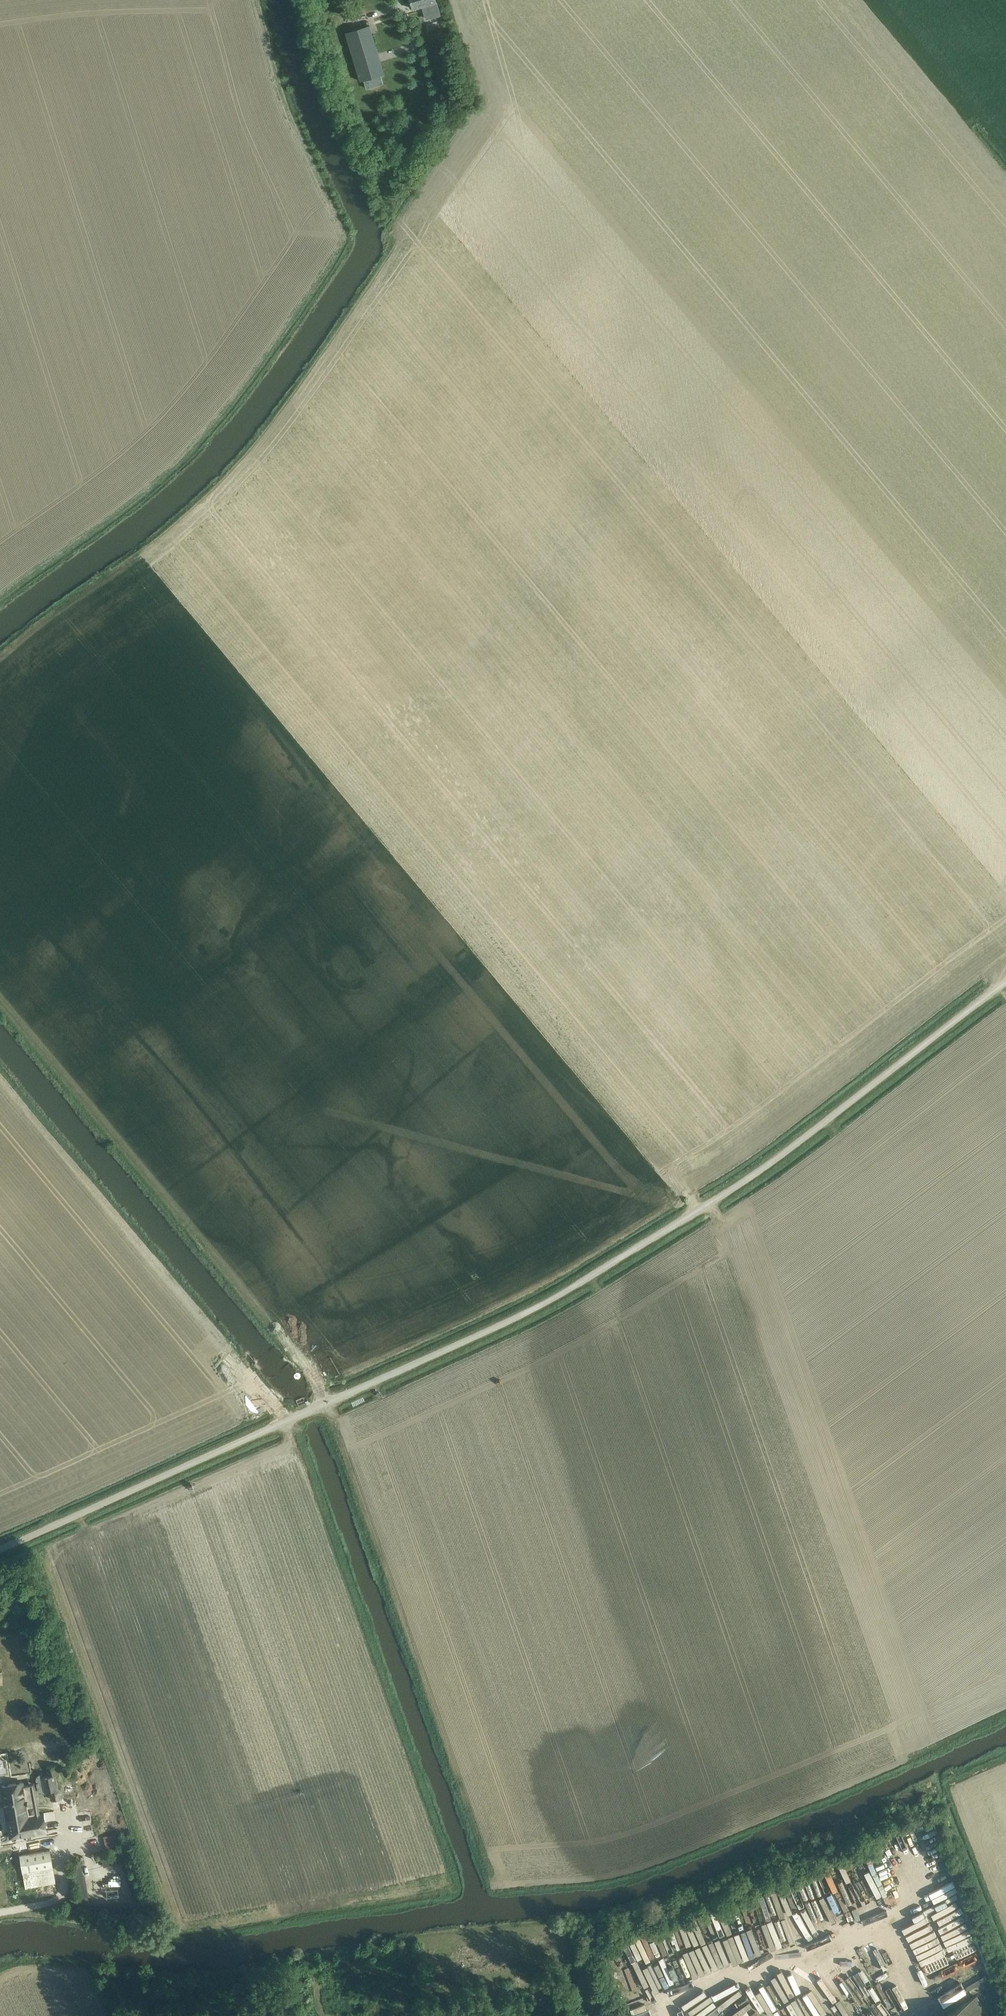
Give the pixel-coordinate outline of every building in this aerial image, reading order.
[(413,9),(421,7),(423,13),(427,12),(437,9),(435,0),(410,0),(413,9)] [(369,25),(345,32),(360,81),(364,80),(367,88),(383,83),(380,75),(384,74),(369,25)] [(14,1605),(17,1614),(23,1612),(20,1603),(14,1605)] [(49,1774),(43,1775),(43,1773),(40,1774),(38,1775),(37,1777),(36,1779),(39,1792),(46,1791),(45,1790),(50,1789),(52,1798),(63,1796),(61,1787),(59,1787),(56,1773),(59,1773),(58,1764),(47,1766),(49,1774)] [(22,1782),(2,1786),(6,1808),(11,1807),(13,1818),(8,1819),(11,1838),(17,1837),(46,1831),(43,1814),(26,1817),(24,1805),(36,1803),(36,1804),(37,1803),(35,1793),(33,1793),(31,1786),(23,1787),(22,1782)] [(76,1802),(72,1807),(78,1811),(81,1807),(76,1802)] [(106,1848),(118,1845),(115,1834),(103,1837),(106,1848)] [(50,1848),(20,1853),(26,1886),(56,1881),(50,1848)] [(978,1994),(943,2015),(991,2015),(978,1994)]
